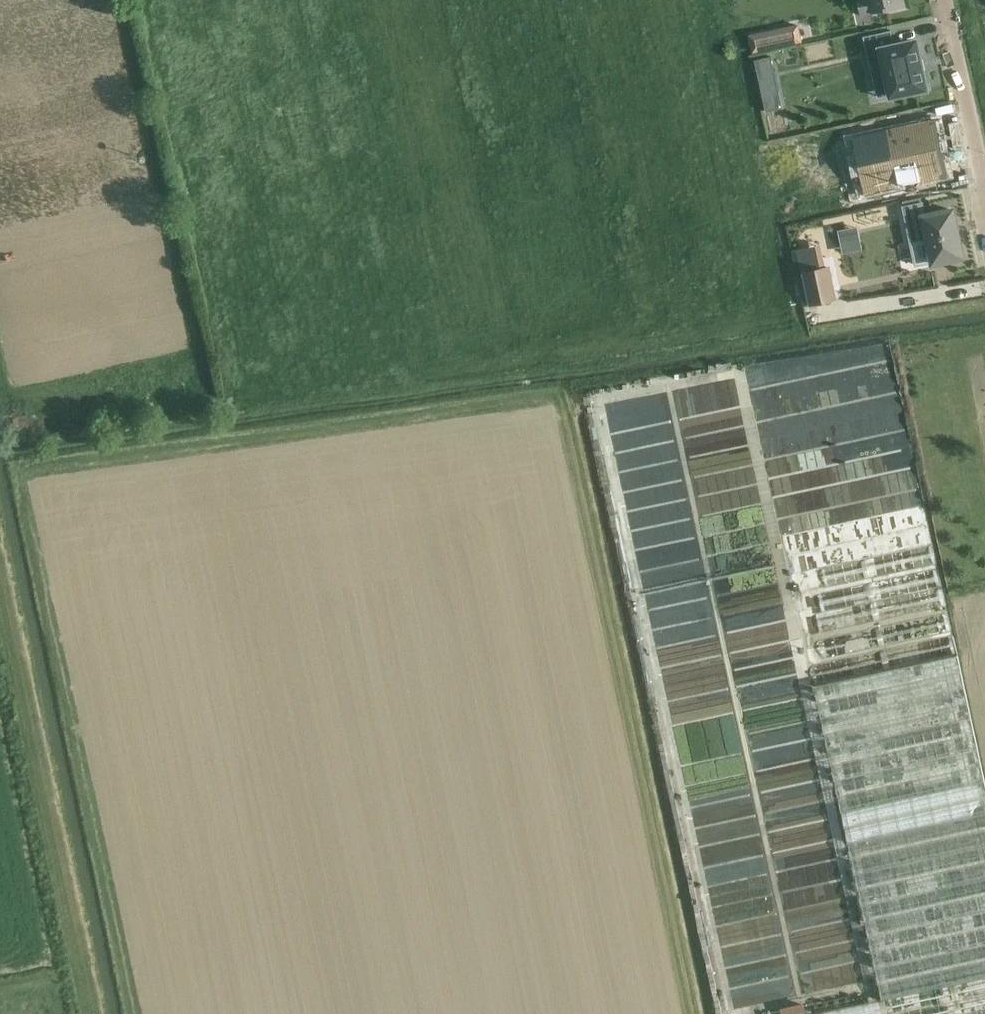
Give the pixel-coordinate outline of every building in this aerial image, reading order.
[(860,16),(908,7),(907,0),(857,0),(860,16)] [(891,30),(863,37),(870,68),(871,67),(885,64),(892,95),(892,96),(926,89),(916,42),(895,47),(891,30)] [(771,55),(754,59),(766,111),(783,107),(771,55)] [(934,126),(869,140),(878,185),(899,180),(900,184),(920,180),(919,176),(944,171),(934,126)] [(924,201),(902,206),(910,243),(925,240),(931,267),(967,260),(956,206),(926,212),(924,201)] [(820,245),(791,251),(803,307),(810,306),(837,300),(830,266),(825,267),(820,245)] [(811,1013),(984,1013),(984,787),(924,505),(782,536),(882,999),(811,1013)] [(684,771),(677,778),(682,800),(690,810),(736,1006),(776,997),(766,985),(773,980),(770,968),(762,959),(757,938),(776,933),(773,920),(780,919),(777,906),(789,903),(778,853),(787,851),(781,844),(780,838),(772,828),(763,836),(741,742),(726,754),(723,751),(715,757),(712,741),(689,747),(690,748),(681,755),(684,771)]
